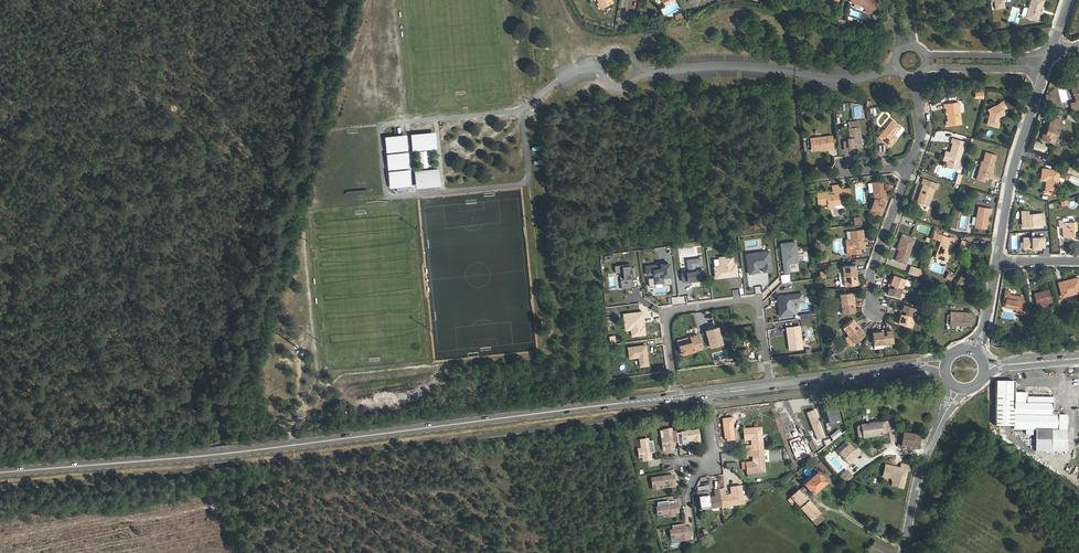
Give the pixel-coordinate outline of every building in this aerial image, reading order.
[(611,0),(597,0),(599,5),(600,4),(603,10),(613,5),(611,0)] [(880,6),(874,0),(872,0),(872,1),(871,0),(852,0),(852,1),(862,5),(872,14),(880,6)] [(1025,15),(1036,19),(1039,9),(1041,10),(1042,5),(1041,5),(1042,0),(1030,0),(1025,15)] [(842,27),(845,20),(837,18),(835,24),(842,27)] [(1000,98),(997,100),(997,102),(994,105),(992,104),(986,109),(989,112),(990,114),(989,117),(987,119),(986,123),(996,126),(998,120),(997,118),(998,116),(1004,111),(1002,108),(1005,105),(1000,98)] [(1078,101),(1076,102),(1076,101),(1070,103),(1071,109),(1078,107),(1078,105),(1078,101)] [(947,114),(948,121),(947,121),(947,126),(962,124),(959,102),(944,104),(945,108),(946,108),(947,111),(947,114)] [(1060,120),(1051,117),(1047,127),(1051,128),(1049,135),(1043,133),(1041,139),(1052,143),(1060,120)] [(892,120),(879,137),(890,146),(897,138),(894,135),(893,134),(894,132),(895,133),(900,126),(892,120)] [(859,137),(861,136),(860,126),(850,127),(851,137),(848,137),(848,140),(844,141),(845,150),(849,149),(849,147),(860,146),(859,137)] [(437,132),(412,135),(413,150),(438,148),(437,132)] [(408,135),(386,137),(390,189),(413,187),(408,135)] [(810,138),(812,150),(833,148),(832,135),(810,138)] [(948,161),(946,166),(956,169),(963,144),(964,141),(953,138),(952,142),(953,143),(950,152),(948,161)] [(990,173),(992,166),(989,165),(990,163),(992,163),(994,154),(983,151),(981,160),(979,160),(977,170),(980,175),(991,178),(992,173),(990,173)] [(1068,172),(1078,176),(1078,171),(1075,169),(1069,167),(1068,172)] [(440,169),(415,171),(416,186),(442,184),(440,169)] [(1059,171),(1042,169),(1040,180),(1048,181),(1047,192),(1056,194),(1059,171)] [(884,179),(872,181),(873,192),(874,198),(886,196),(885,188),(889,187),(888,183),(884,184),(884,179)] [(923,184),(919,193),(921,194),(918,202),(927,206),(934,188),(936,189),(938,184),(926,180),(924,185),(923,184)] [(816,192),(817,204),(826,203),(827,208),(833,207),(833,205),(838,204),(837,194),(841,193),(841,190),(840,184),(831,185),(832,193),(826,194),(826,191),(816,192)] [(850,189),(841,190),(841,193),(837,194),(838,199),(842,198),(841,197),(851,196),(850,189)] [(977,207),(973,227),(984,229),(986,214),(988,214),(989,209),(977,207)] [(1033,225),(1044,225),(1044,214),(1027,214),(1027,211),(1021,211),(1022,226),(1028,226),(1028,224),(1033,224),(1033,225)] [(859,216),(851,217),(852,225),(860,224),(859,216)] [(1062,221),(1059,221),(1059,227),(1062,227),(1063,236),(1076,236),(1075,222),(1062,223),(1062,221)] [(850,249),(851,254),(857,253),(856,249),(864,247),(863,243),(862,239),(861,229),(849,231),(851,239),(853,249),(850,249)] [(897,251),(894,259),(905,263),(914,237),(901,233),(896,247),(898,248),(900,249),(899,251),(897,251)] [(943,236),(935,257),(946,261),(952,244),(949,243),(950,239),(943,236)] [(853,249),(851,239),(844,240),(847,255),(851,254),(850,249),(853,249)] [(963,249),(966,244),(959,240),(957,246),(963,249)] [(795,242),(786,243),(786,246),(780,247),(784,273),(789,272),(788,263),(798,262),(795,242)] [(769,251),(746,254),(749,274),(754,273),(753,266),(757,266),(758,267),(763,267),(763,272),(771,271),(769,251)] [(732,255),(718,257),(720,266),(714,266),(715,277),(728,275),(728,276),(737,275),(735,264),(733,264),(732,255)] [(669,263),(660,264),(661,268),(657,269),(657,265),(645,266),(647,275),(653,274),(654,278),(648,279),(649,286),(655,286),(655,283),(662,282),(663,285),(671,284),(669,263)] [(630,264),(614,266),(615,273),(622,272),(623,279),(620,280),(621,289),(632,288),(631,283),(633,283),(632,278),(636,277),(635,268),(631,268),(630,264)] [(854,265),(842,266),(843,275),(857,274),(856,269),(854,270),(854,265)] [(919,268),(910,265),(907,272),(917,275),(919,268)] [(702,270),(681,272),(682,281),(703,279),(702,270)] [(843,275),(844,284),(856,283),(855,278),(857,278),(857,274),(843,275)] [(888,287),(886,293),(898,297),(901,288),(905,278),(893,274),(891,280),(889,279),(888,283),(887,287),(888,287)] [(961,275),(957,282),(962,285),(966,278),(961,275)] [(1058,283),(1062,297),(1078,292),(1078,282),(1078,277),(1058,283)] [(1005,290),(1004,297),(1006,297),(1005,304),(1005,307),(1017,309),(1016,313),(1025,315),(1026,308),(1025,308),(1025,304),(1024,304),(1025,301),(1022,300),(1023,297),(1009,295),(1010,291),(1005,290)] [(1049,290),(1034,294),(1036,306),(1052,302),(1049,290)] [(841,313),(853,311),(852,306),(854,305),(854,301),(853,297),(851,297),(851,292),(839,293),(840,303),(841,313)] [(801,293),(776,296),(777,303),(780,303),(781,305),(777,305),(778,315),(793,313),(793,308),(790,308),(789,302),(792,302),(802,301),(801,293)] [(898,318),(897,323),(909,326),(912,317),(914,308),(903,304),(901,309),(900,309),(898,313),(897,317),(898,318)] [(643,320),(642,311),(627,313),(627,319),(624,319),(625,329),(630,328),(631,335),(645,334),(643,323),(642,323),(642,321),(643,320)] [(950,319),(950,324),(970,325),(971,313),(948,312),(948,314),(947,314),(946,319),(950,319)] [(853,342),(863,334),(860,330),(861,329),(858,326),(856,322),(855,323),(851,319),(841,326),(847,334),(853,342)] [(798,325),(785,327),(788,349),(801,348),(798,325)] [(705,330),(710,346),(722,343),(717,327),(705,330)] [(876,331),(871,332),(873,344),(883,343),(892,342),(891,329),(885,330),(885,328),(881,329),(876,330),(876,331)] [(678,340),(681,353),(701,348),(698,334),(678,340)] [(645,344),(627,347),(628,358),(638,356),(639,366),(648,365),(645,344)] [(1035,434),(1035,440),(1052,440),(1052,443),(1052,452),(1066,452),(1067,416),(1054,416),(1054,397),(1027,397),(1027,393),(1014,392),(1014,382),(1006,382),(997,382),(996,429),(1032,429),(1032,434),(1035,434)] [(886,433),(886,432),(885,422),(858,425),(856,427),(858,437),(862,437),(862,438),(883,435),(883,434),(886,433)] [(762,472),(760,450),(758,428),(744,429),(744,440),(751,440),(751,446),(745,446),(745,451),(746,456),(752,456),(753,462),(746,463),(747,474),(762,472)] [(676,433),(676,431),(671,432),(671,429),(664,430),(665,438),(661,439),(662,447),(666,446),(666,451),(674,450),(673,443),(678,442),(676,433)] [(699,442),(698,430),(676,433),(678,442),(678,444),(683,444),(682,440),(694,439),(694,442),(699,442)] [(645,432),(638,433),(639,442),(636,442),(637,450),(640,450),(641,454),(648,453),(647,446),(652,445),(650,434),(646,435),(645,432)] [(918,449),(920,435),(903,433),(901,447),(918,449)] [(1052,440),(1035,440),(1035,451),(1052,452),(1052,443),(1052,440)] [(858,455),(849,444),(839,453),(848,463),(858,455)] [(904,489),(909,466),(902,464),(901,469),(901,470),(899,470),(900,468),(886,465),(884,475),(897,478),(895,487),(904,489)] [(846,482),(852,477),(847,470),(841,476),(846,482)] [(826,483),(818,473),(804,485),(812,495),(826,483)] [(674,475),(652,478),(653,489),(659,488),(658,485),(670,483),(670,487),(675,486),(674,475)] [(897,478),(884,475),(883,477),(892,479),(894,482),(892,486),(895,487),(897,478)] [(722,504),(743,501),(741,487),(731,488),(731,494),(725,495),(724,489),(719,490),(714,490),(715,497),(709,498),(708,491),(697,493),(699,507),(722,504)] [(823,530),(825,528),(823,526),(826,523),(823,519),(824,518),(799,490),(788,500),(793,505),(795,503),(816,526),(818,524),(823,530)] [(669,501),(658,502),(659,507),(657,507),(658,515),(668,513),(674,512),(679,512),(678,504),(670,505),(669,501)] [(743,501),(722,504),(699,507),(700,510),(722,507),(744,504),(743,501)] [(684,524),(673,525),(673,530),(671,530),(672,538),(680,537),(681,540),(689,539),(688,536),(692,535),(691,527),(685,528),(684,524)] [(895,551),(875,541),(869,552),(894,552),(895,551)]
